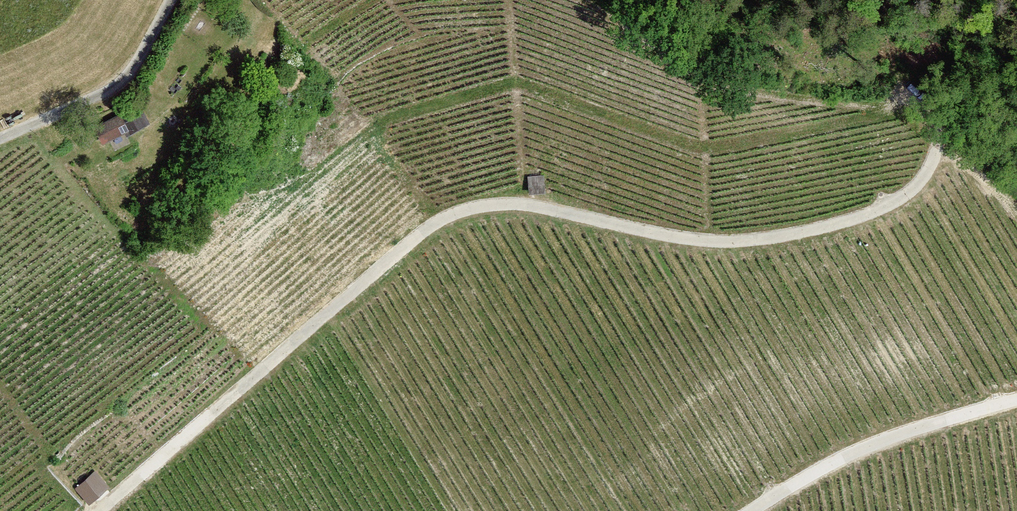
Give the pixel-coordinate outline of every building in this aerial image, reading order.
[(148,122),(139,104),(94,127),(102,142),(124,130),(126,134),(148,122)] [(544,175),(528,175),(527,191),(544,191),(544,175)] [(77,488),(89,501),(106,485),(94,472),(77,488)]
